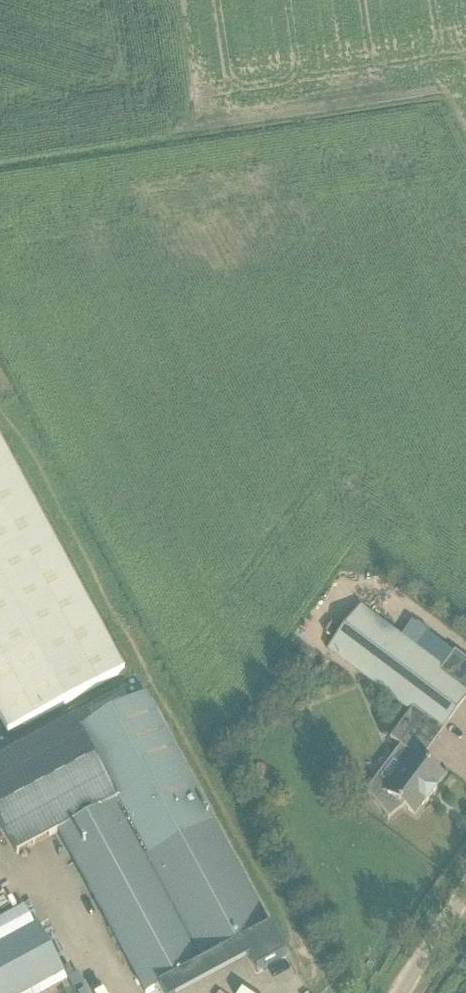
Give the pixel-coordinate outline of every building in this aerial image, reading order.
[(7,735),(123,673),(0,444),(0,721),(7,735)] [(416,757),(436,732),(439,734),(465,697),(465,660),(454,651),(442,668),(360,606),(327,650),(410,712),(390,738),(413,755),(385,793),(374,801),(385,815),(384,816),(388,820),(389,819),(388,818),(402,806),(414,815),(424,802),(426,803),(436,790),(434,789),(443,776),(416,757)] [(182,765),(144,695),(78,729),(73,720),(0,759),(0,823),(16,854),(57,832),(144,992),(149,992),(158,988),(161,992),(187,992),(249,959),(256,972),(285,956),(270,928),(182,765)] [(62,971),(37,925),(0,945),(0,992),(22,992),(62,971)]
